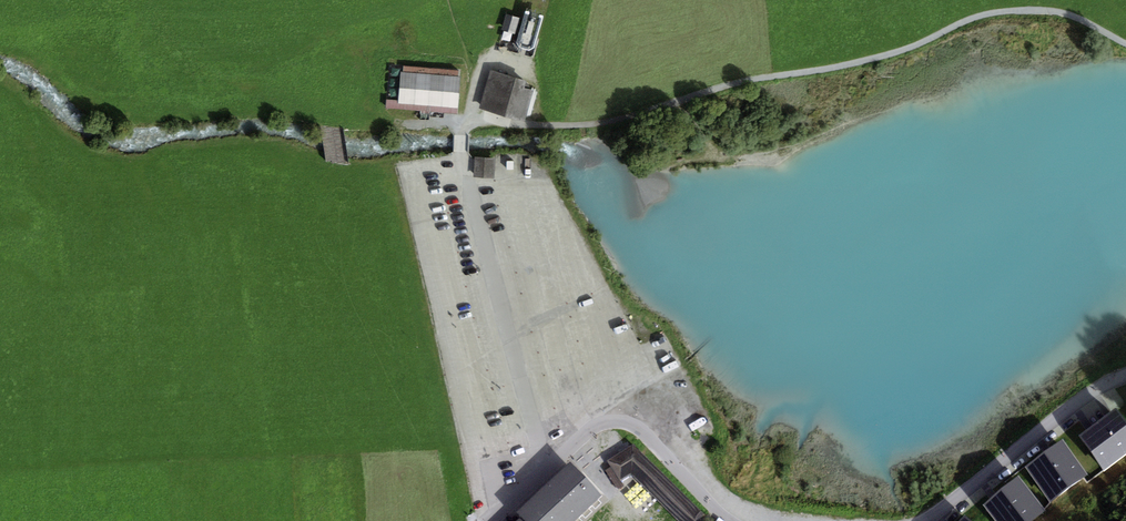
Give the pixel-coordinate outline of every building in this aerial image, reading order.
[(520,19),(507,15),(503,30),(516,34),(520,19)] [(403,72),(458,77),(459,72),(404,67),(403,72)] [(403,72),(400,71),(398,100),(397,104),(457,109),(461,77),(458,77),(403,72)] [(523,89),(526,81),(490,71),(480,109),(510,118),(511,115),(525,119),(533,92),(523,89)] [(457,114),(457,109),(397,104),(398,100),(386,100),(386,110),(457,114)] [(329,161),(349,160),(347,129),(327,131),(329,161)] [(495,179),(496,159),(475,157),(474,177),(495,179)] [(1125,456),(1125,420),(1117,408),(1078,436),(1105,471),(1125,456)] [(615,455),(627,448),(619,433),(607,440),(615,455)] [(1051,502),(1088,475),(1063,440),(1026,467),(1051,502)] [(607,460),(612,467),(621,481),(631,476),(678,520),(698,520),(705,515),(635,444),(607,460)] [(518,513),(521,517),(525,520),(576,520),(603,496),(571,463),(518,513)] [(621,481),(612,467),(606,471),(618,490),(624,487),(621,481)] [(1046,510),(1017,477),(982,507),(994,520),(1033,520),(1046,510)]
